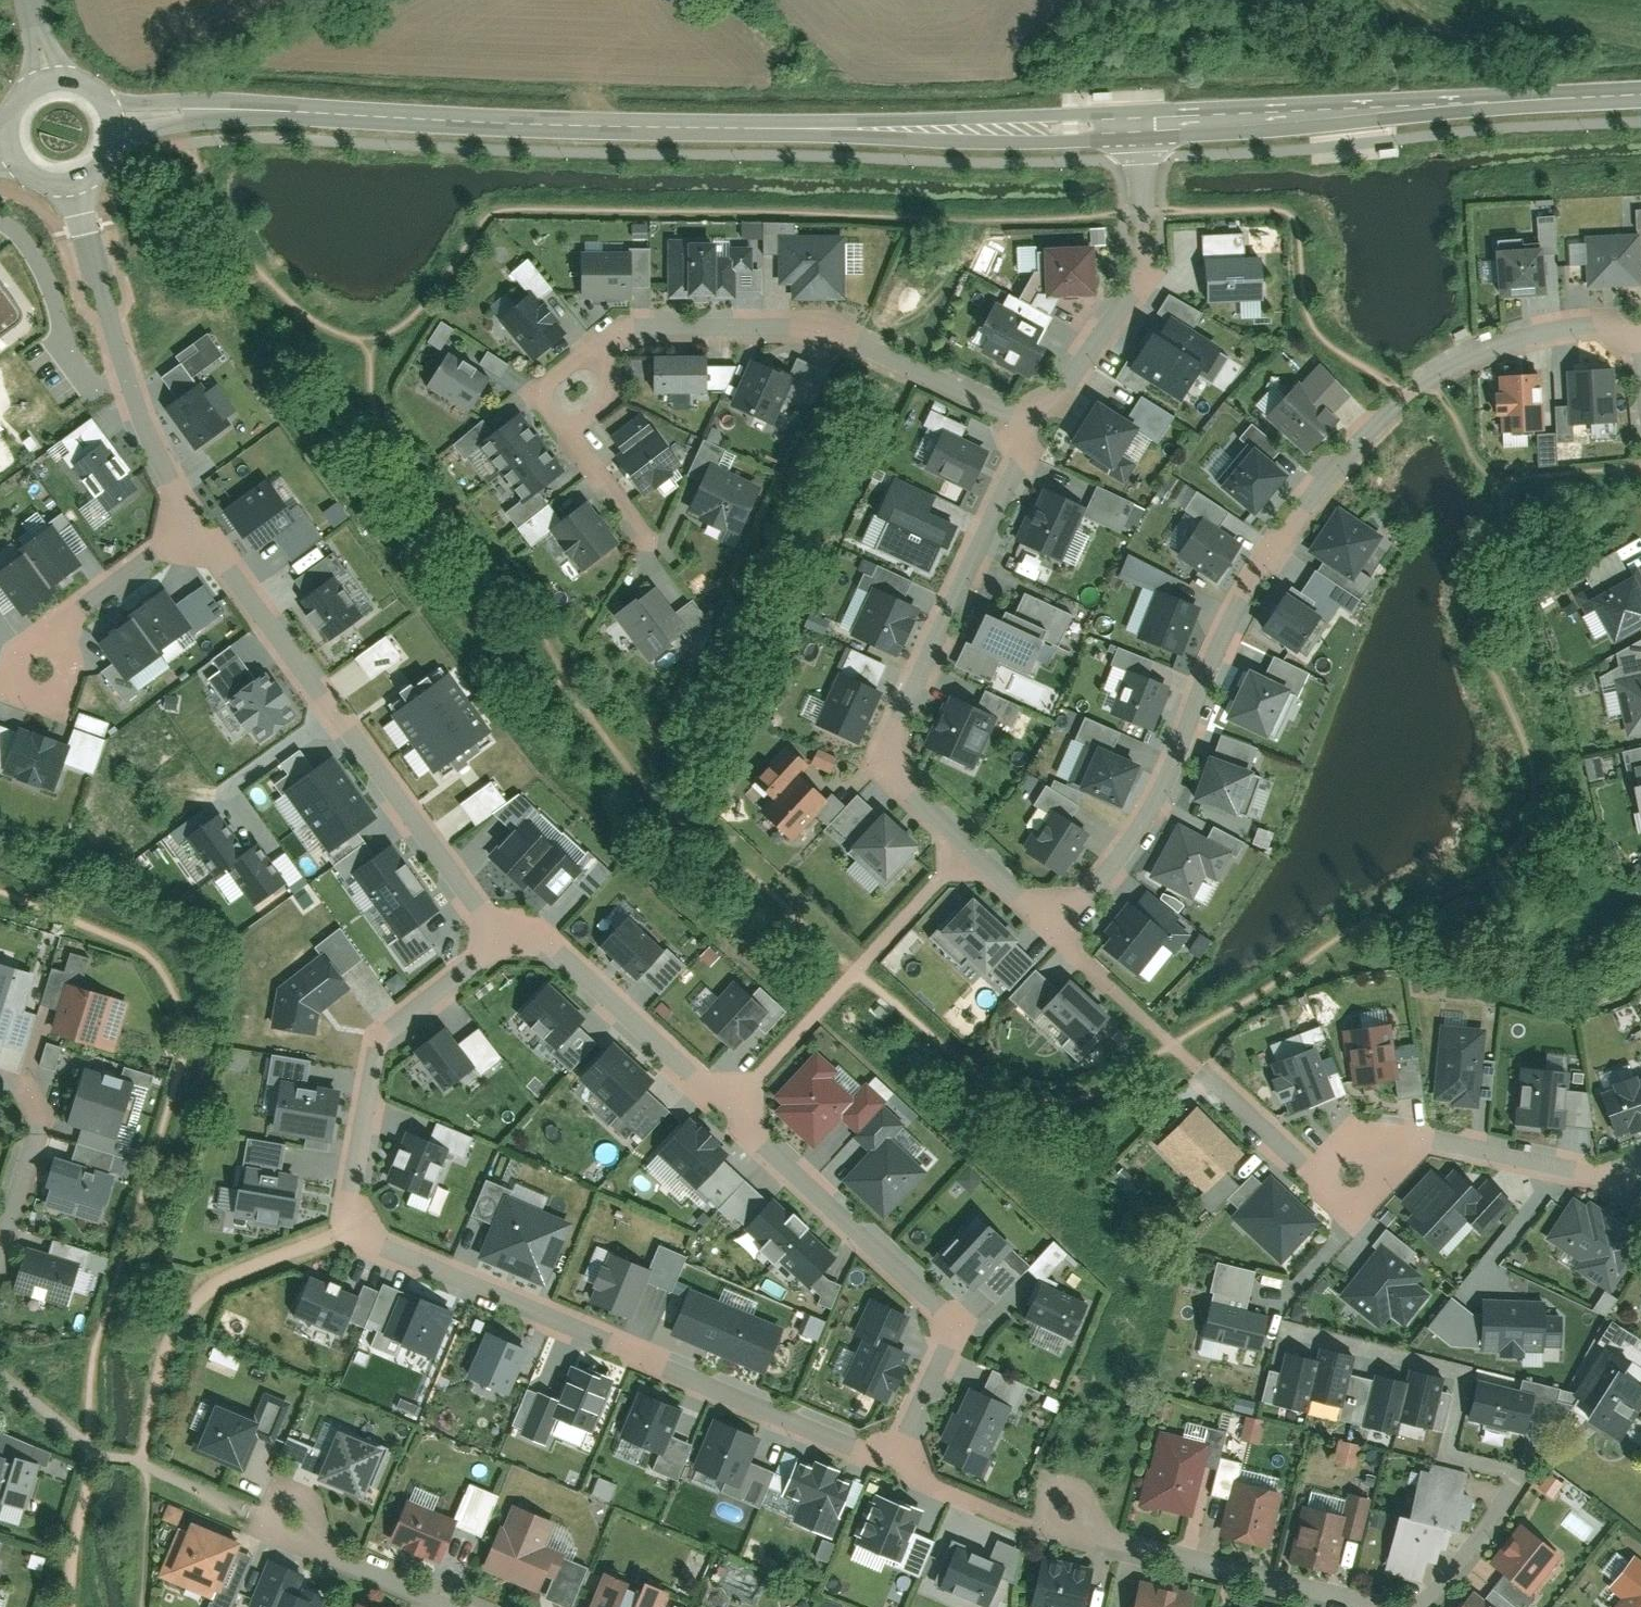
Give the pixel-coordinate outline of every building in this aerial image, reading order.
[(1248,226),(1198,228),(1199,259),(1207,258),(1209,300),(1268,297),(1266,256),(1250,256),(1248,226)] [(848,231),(781,231),(781,281),(796,281),(796,295),(848,295),(848,231)] [(753,237),(670,237),(670,295),(739,295),(739,268),(753,268),(753,237)] [(1640,237),(1588,239),(1590,290),(1640,288),(1640,252),(1640,237)] [(1045,242),(1048,291),(1101,289),(1098,240),(1045,242)] [(632,250),(581,252),(583,294),(633,292),(633,283),(651,282),(650,244),(632,245),(632,250)] [(1545,301),(1544,252),(1498,252),(1499,302),(1545,301)] [(501,311),(537,353),(570,326),(544,294),(555,285),(529,254),(513,267),(530,287),(501,311)] [(27,320),(0,283),(0,340),(27,320)] [(1164,315),(1133,365),(1181,395),(1196,370),(1216,337),(1198,326),(1206,313),(1168,290),(1156,310),(1164,315)] [(992,327),(981,349),(1030,374),(1046,343),(1036,338),(1044,322),(998,299),(985,323),(992,327)] [(440,348),(454,328),(441,319),(427,340),(440,348)] [(450,347),(430,380),(470,405),(493,368),(503,375),(512,360),(489,346),(478,364),(450,347)] [(709,351),(655,353),(655,392),(709,391),(709,351)] [(754,352),(732,400),(773,419),(786,390),(813,402),(829,366),(798,352),(790,368),(754,352)] [(1300,377),(1268,413),(1309,449),(1341,413),(1334,406),(1350,387),(1321,362),(1305,381),(1300,377)] [(1615,427),(1614,372),(1569,374),(1570,429),(1615,427)] [(1544,437),(1541,379),(1498,382),(1502,439),(1544,437)] [(204,387),(168,413),(198,454),(234,429),(204,387)] [(1099,395),(1073,440),(1094,452),(1088,461),(1125,482),(1138,458),(1125,450),(1134,434),(1156,446),(1176,412),(1143,393),(1131,414),(1099,395)] [(506,507),(520,524),(552,500),(540,485),(566,465),(519,404),(494,424),(487,415),(454,440),(466,456),(483,442),(523,494),(506,507)] [(927,463),(974,484),(991,448),(965,436),(971,424),(932,407),(925,423),(941,431),(927,463)] [(619,453),(647,490),(684,462),(643,409),(614,432),(626,448),(619,453)] [(1248,443),(1220,477),(1259,509),(1293,468),(1275,453),(1283,445),(1253,420),(1240,436),(1248,443)] [(690,511),(738,532),(761,479),(719,462),(727,444),(705,434),(689,471),(704,477),(690,511)] [(135,489),(104,447),(75,468),(106,510),(135,489)] [(890,514),(876,544),(930,569),(945,539),(951,541),(960,522),(932,509),(937,498),(894,478),(880,509),(890,514)] [(1046,479),(1017,537),(1058,557),(1083,505),(1124,525),(1136,501),(1097,482),(1089,500),(1046,479)] [(293,520),(270,487),(227,516),(250,550),(293,520)] [(1202,520),(1180,551),(1218,577),(1244,539),(1221,523),(1230,509),(1199,488),(1185,508),(1202,520)] [(555,525),(586,566),(621,539),(587,495),(563,513),(552,500),(520,524),(533,542),(555,525)] [(1341,501),(1310,548),(1353,577),(1385,529),(1341,501)] [(30,534),(46,525),(38,511),(23,520),(30,534)] [(54,530),(20,553),(27,563),(0,582),(0,587),(23,621),(53,601),(48,593),(81,570),(54,530)] [(1569,581),(1599,641),(1640,621),(1640,565),(1633,549),(1569,581)] [(1139,631),(1180,648),(1198,605),(1170,593),(1178,574),(1128,553),(1119,575),(1156,590),(1139,631)] [(874,588),(855,630),(900,650),(922,601),(905,594),(912,576),(879,561),(873,574),(865,570),(860,582),(874,588)] [(1290,584),(1264,622),(1307,651),(1348,589),(1317,568),(1301,591),(1290,584)] [(657,580),(618,608),(651,653),(684,630),(695,645),(720,628),(695,594),(677,607),(657,580)] [(362,620),(335,583),(300,608),(327,646),(362,620)] [(969,637),(958,662),(992,677),(1000,660),(1029,672),(1045,636),(1061,642),(1074,611),(1023,589),(1014,610),(992,601),(975,640),(969,637)] [(196,636),(165,595),(132,620),(163,661),(196,636)] [(163,661),(132,620),(98,646),(130,687),(163,661)] [(387,634),(354,656),(369,679),(402,657),(387,634)] [(852,645),(818,722),(858,740),(883,683),(879,681),(887,661),(852,645)] [(1130,668),(1113,712),(1153,726),(1170,679),(1149,671),(1154,657),(1121,645),(1114,662),(1130,668)] [(1251,663),(1229,714),(1269,732),(1288,691),(1297,695),(1309,668),(1276,654),(1269,671),(1251,663)] [(259,743),(300,715),(271,673),(257,682),(240,657),(209,678),(226,703),(230,700),(259,743)] [(1618,675),(1630,735),(1640,733),(1640,670),(1618,675)] [(447,674),(393,713),(440,778),(494,739),(447,674)] [(950,692),(928,740),(976,762),(997,717),(1015,725),(1024,705),(986,688),(977,705),(950,692)] [(1097,746),(1082,784),(1127,802),(1145,756),(1115,744),(1121,729),(1086,715),(1076,738),(1097,746)] [(1212,749),(1195,797),(1238,812),(1255,764),(1261,745),(1225,733),(1219,751),(1212,749)] [(72,752),(18,734),(3,781),(56,798),(72,752)] [(832,819),(848,802),(833,789),(828,796),(803,774),(811,764),(788,744),(759,776),(779,793),(765,809),(798,838),(819,814),(829,823),(832,819)] [(811,763),(828,771),(835,757),(818,748),(811,763)] [(1631,753),(1640,807),(1640,751),(1631,753)] [(333,757),(283,793),(328,855),(377,819),(333,757)] [(1050,812),(1028,849),(1065,871),(1092,826),(1071,814),(1080,799),(1049,781),(1036,804),(1050,812)] [(881,811),(860,791),(832,819),(857,842),(850,850),(887,884),(918,852),(914,848),(922,840),(886,806),(881,811)] [(228,869),(255,907),(289,883),(258,840),(245,850),(219,814),(182,841),(211,881),(228,869)] [(1175,821),(1150,873),(1198,895),(1207,876),(1218,881),(1230,854),(1237,857),(1245,840),(1213,825),(1208,836),(1175,821)] [(553,850),(524,822),(491,856),(520,884),(553,850)] [(418,877),(395,844),(351,875),(374,908),(418,877)] [(582,877),(553,850),(520,884),(549,912),(582,877)] [(860,881),(867,872),(854,861),(846,869),(860,881)] [(442,910),(418,877),(374,908),(398,941),(442,910)] [(1113,934),(1105,945),(1140,971),(1163,939),(1178,950),(1197,924),(1141,884),(1108,930),(1113,934)] [(1020,935),(972,890),(931,934),(962,963),(968,957),(985,974),(993,966),(1013,984),(1037,959),(1016,939),(1020,935)] [(666,959),(630,923),(602,950),(639,986),(666,959)] [(84,974),(90,958),(71,951),(65,967),(84,974)] [(275,997),(268,1036),(314,1041),(318,1020),(349,996),(322,959),(275,997)] [(1038,965),(1011,993),(1036,1016),(1044,1008),(1072,1034),(1064,1043),(1080,1058),(1105,1031),(1098,1024),(1112,1010),(1072,973),(1060,986),(1038,965)] [(0,966),(0,1046),(14,1050),(33,974),(0,966)] [(771,1019),(733,982),(695,1021),(733,1058),(771,1019)] [(124,1000),(68,983),(54,1031),(110,1048),(124,1000)] [(582,1020),(549,987),(521,1015),(555,1048),(582,1020)] [(1397,1085),(1387,1026),(1349,1032),(1359,1092),(1397,1085)] [(1485,1035),(1437,1031),(1431,1106),(1451,1107),(1451,1113),(1479,1115),(1485,1035)] [(450,1034),(415,1057),(443,1099),(478,1076),(450,1034)] [(55,1069),(62,1046),(46,1042),(39,1064),(55,1069)] [(654,1086),(614,1048),(585,1079),(622,1114),(614,1122),(641,1147),(671,1116),(647,1093),(654,1086)] [(1334,1104),(1314,1050),(1269,1066),(1290,1121),(1334,1104)] [(859,1099),(813,1057),(767,1107),(812,1149),(859,1099)] [(283,1090),(277,1133),(338,1142),(344,1094),(308,1089),(311,1065),(271,1059),(267,1088),(283,1090)] [(74,1094),(128,1106),(134,1079),(80,1066),(74,1094)] [(1635,1086),(1628,1067),(1596,1080),(1599,1087),(1593,1090),(1614,1144),(1640,1134),(1640,1083),(1635,1086)] [(1567,1073),(1519,1071),(1516,1129),(1564,1131),(1567,1073)] [(67,1121),(122,1134),(128,1106),(74,1094),(67,1121)] [(1245,1156),(1194,1106),(1154,1147),(1206,1197),(1245,1156)] [(727,1161),(692,1124),(660,1154),(696,1191),(727,1161)] [(904,1127),(894,1137),(926,1169),(936,1159),(904,1127)] [(430,1204),(447,1155),(404,1140),(387,1189),(430,1204)] [(247,1141),(234,1219),(294,1230),(302,1180),(279,1176),(284,1148),(247,1141)] [(917,1173),(884,1142),(849,1179),(882,1210),(917,1173)] [(101,1222),(113,1174),(62,1160),(49,1209),(101,1222)] [(1510,1209),(1486,1187),(1479,1181),(1470,1190),(1454,1175),(1444,1186),(1431,1174),(1399,1208),(1412,1220),(1405,1227),(1437,1257),(1465,1227),(1480,1241),(1510,1209)] [(1241,1214),(1233,1222),(1282,1269),(1322,1227),(1273,1179),(1264,1188),(1251,1176),(1227,1201),(1241,1214)] [(484,1264),(545,1291),(570,1231),(512,1206),(516,1197),(486,1184),(471,1220),(498,1232),(484,1264)] [(1611,1296),(1640,1249),(1640,1195),(1626,1185),(1607,1216),(1589,1205),(1585,1212),(1570,1202),(1545,1243),(1579,1264),(1573,1273),(1611,1296)] [(778,1266),(803,1237),(770,1210),(746,1239),(778,1266)] [(1015,1258),(992,1237),(980,1250),(964,1236),(934,1269),(985,1315),(1018,1278),(1007,1267),(1015,1258)] [(811,1294),(836,1265),(803,1237),(778,1266),(811,1294)] [(1380,1244),(1337,1298),(1379,1332),(1391,1318),(1406,1330),(1432,1298),(1418,1288),(1425,1280),(1380,1244)] [(72,1304),(83,1266),(32,1251),(20,1289),(72,1304)] [(648,1276),(609,1260),(588,1312),(626,1328),(648,1276)] [(1258,1367),(1269,1320),(1247,1315),(1255,1277),(1214,1267),(1207,1296),(1212,1297),(1198,1353),(1258,1367)] [(343,1332),(358,1296),(310,1277),(296,1313),(343,1332)] [(1073,1349),(1094,1306),(1042,1281),(1021,1324),(1073,1349)] [(440,1360),(456,1313),(403,1295),(387,1342),(440,1360)] [(790,1333),(688,1295),(671,1341),(772,1379),(790,1333)] [(1543,1301),(1481,1300),(1480,1350),(1542,1351),(1543,1301)] [(906,1323),(867,1306),(852,1340),(861,1344),(841,1389),(883,1407),(904,1360),(892,1355),(906,1323)] [(818,1339),(825,1320),(810,1314),(802,1333),(818,1339)] [(1611,1322),(1601,1339),(1640,1362),(1640,1339),(1611,1322)] [(530,1353),(489,1336),(469,1385),(510,1401),(530,1353)] [(1319,1364),(1287,1356),(1274,1409),(1307,1417),(1311,1404),(1343,1412),(1356,1360),(1322,1352),(1319,1364)] [(1615,1355),(1580,1404),(1596,1415),(1588,1427),(1612,1444),(1640,1403),(1640,1391),(1634,1386),(1640,1376),(1640,1373),(1615,1355)] [(612,1384),(570,1369),(557,1404),(538,1397),(523,1440),(545,1448),(554,1423),(593,1437),(612,1384)] [(1377,1376),(1364,1430),(1399,1438),(1402,1426),(1433,1433),(1445,1382),(1408,1373),(1405,1383),(1377,1376)] [(1477,1386),(1469,1422),(1525,1435),(1533,1399),(1477,1386)] [(970,1391),(938,1462),(981,1480),(1012,1410),(970,1391)] [(683,1413),(639,1396),(620,1446),(664,1463),(683,1413)] [(213,1400),(193,1449),(241,1469),(261,1420),(213,1400)] [(1241,1441),(1261,1443),(1264,1418),(1244,1416),(1241,1441)] [(761,1441),(715,1423),(695,1474),(740,1493),(761,1441)] [(337,1430),(317,1478),(366,1498),(386,1450),(337,1430)] [(1147,1472),(1138,1507),(1191,1520),(1200,1487),(1206,1489),(1216,1446),(1164,1433),(1153,1474),(1147,1472)] [(288,1437),(282,1454),(298,1459),(304,1442),(288,1437)] [(1338,1439),(1333,1462),(1355,1467),(1360,1444),(1338,1439)] [(26,1514),(41,1468),(0,1455),(0,1505),(26,1514)] [(1400,1519),(1387,1573),(1421,1581),(1426,1562),(1435,1564),(1439,1548),(1443,1549),(1447,1531),(1454,1533),(1457,1521),(1466,1523),(1473,1494),(1463,1491),(1467,1473),(1424,1463),(1410,1521),(1400,1519)] [(797,1466),(784,1499),(804,1506),(795,1529),(836,1544),(857,1488),(797,1466)] [(1552,1498),(1563,1482),(1548,1473),(1538,1489),(1552,1498)] [(1234,1480),(1221,1535),(1264,1546),(1277,1491),(1234,1480)] [(1303,1504),(1287,1561),(1328,1572),(1339,1535),(1358,1541),(1371,1497),(1351,1491),(1344,1516),(1303,1504)] [(875,1499),(855,1544),(901,1564),(921,1519),(875,1499)] [(405,1501),(389,1540),(442,1561),(458,1523),(405,1501)] [(513,1503),(482,1570),(543,1597),(562,1555),(545,1547),(556,1522),(513,1503)] [(179,1519),(155,1575),(216,1601),(239,1545),(179,1519)] [(1560,1556),(1520,1525),(1489,1565),(1530,1595),(1560,1556)] [(1000,1566),(951,1547),(936,1587),(986,1605),(1000,1566)] [(1632,1556),(1608,1587),(1620,1596),(1612,1606),(1640,1606),(1640,1563),(1632,1556)] [(1028,1606),(1083,1606),(1094,1576),(1044,1560),(1028,1606)] [(324,1606),(294,1595),(301,1575),(273,1564),(257,1606),(324,1606)] [(587,1606),(651,1606),(656,1596),(602,1572),(587,1606)] [(1133,1606),(1192,1606),(1195,1595),(1139,1582),(1133,1606)] [(1474,1590),(1460,1606),(1495,1606),(1474,1590)]
